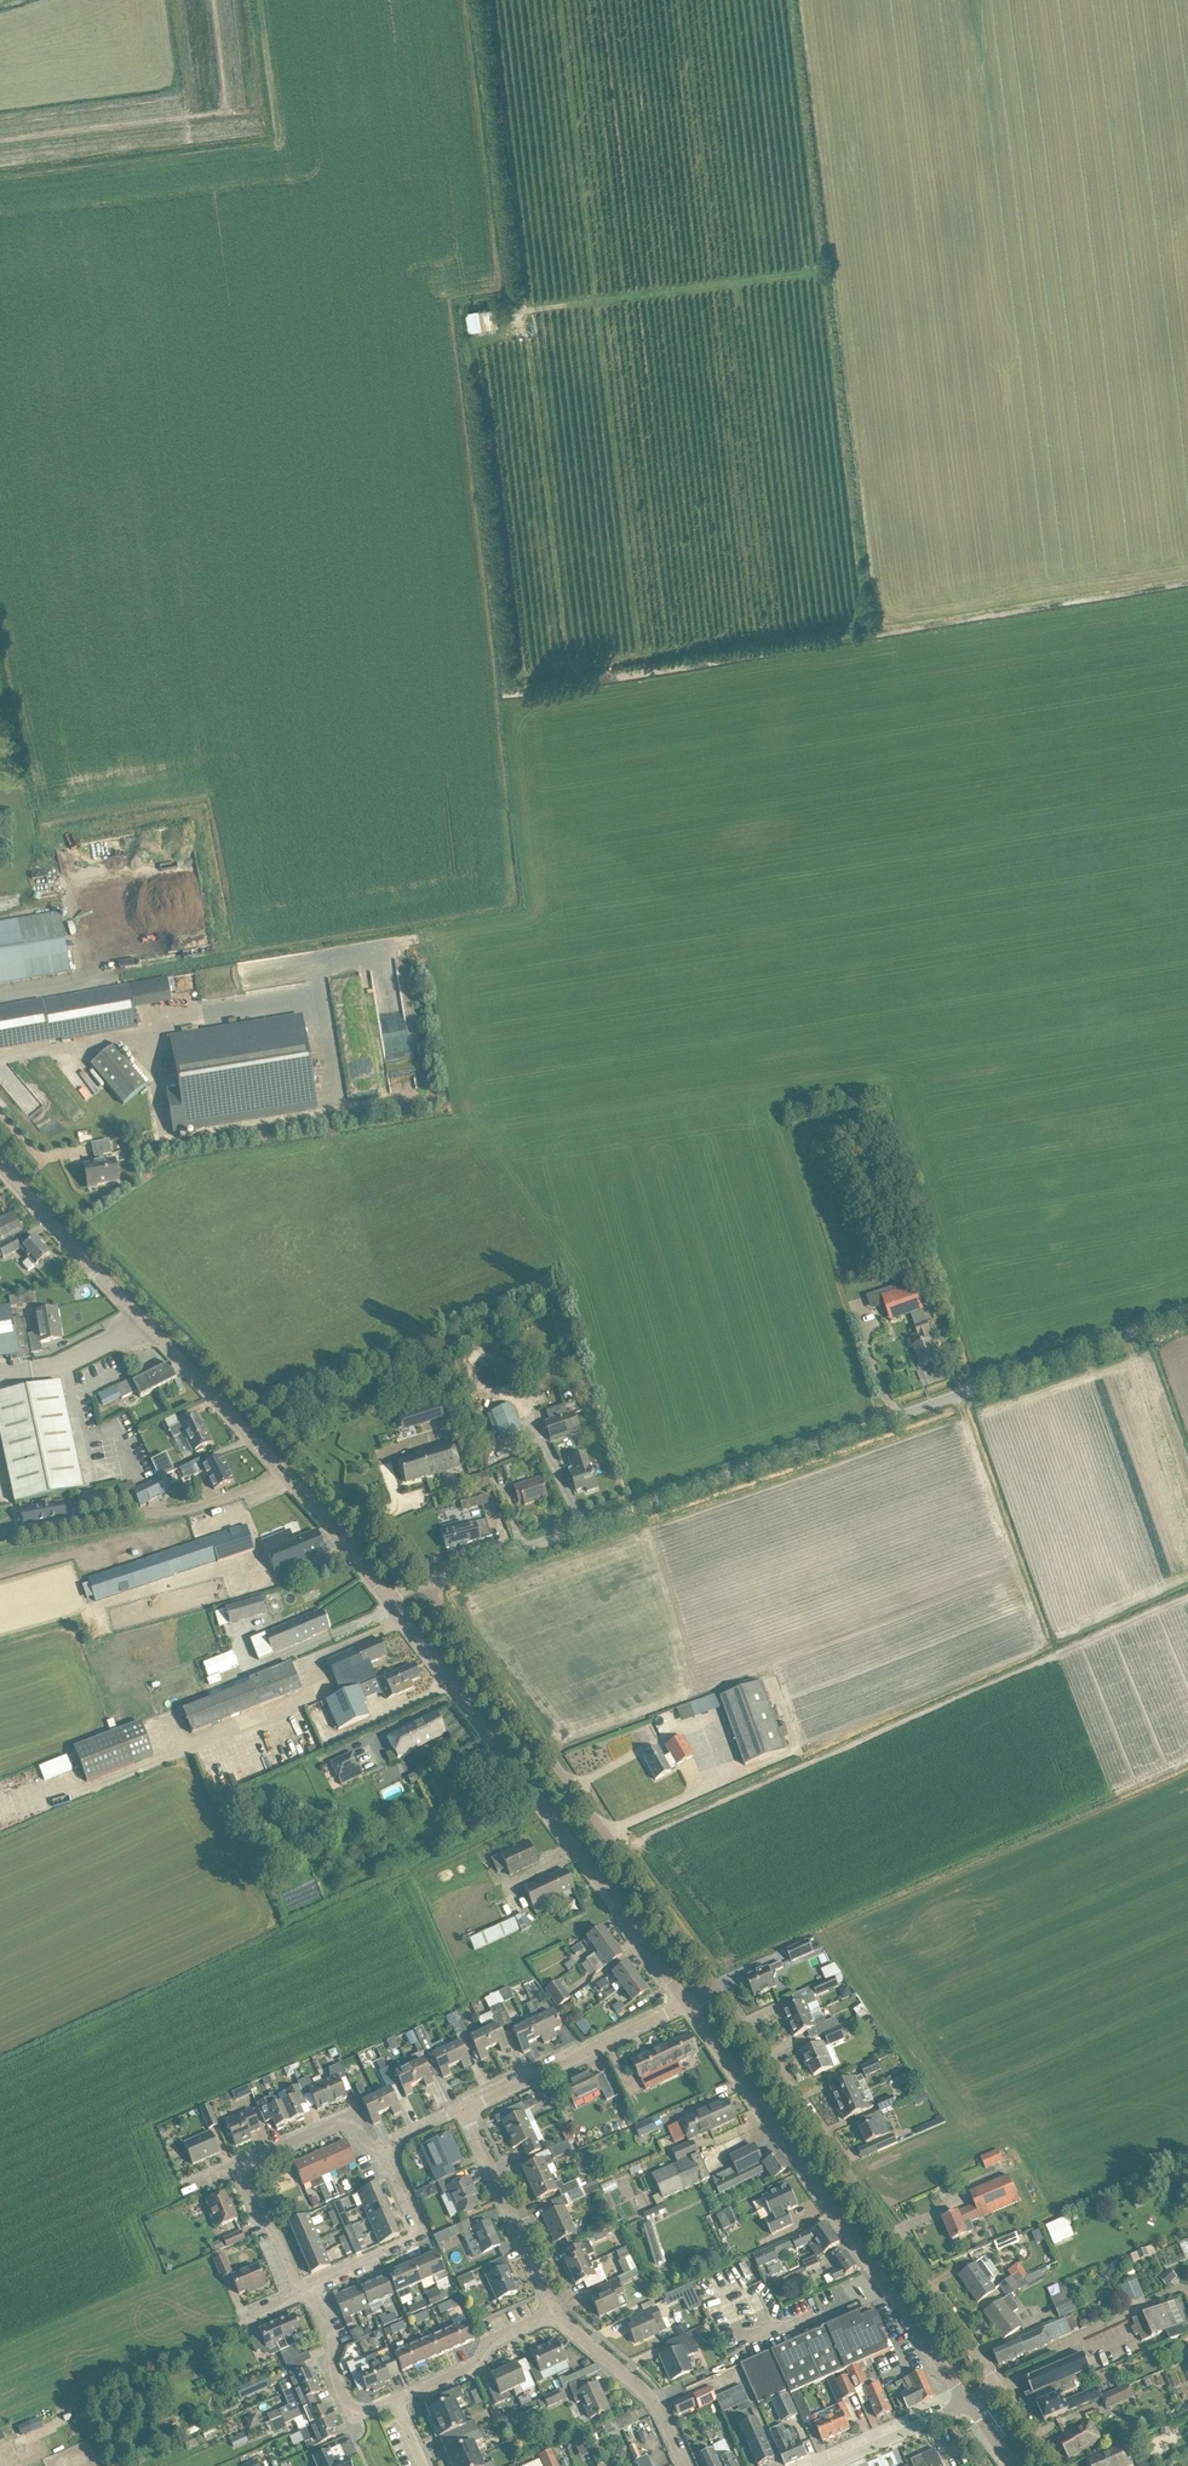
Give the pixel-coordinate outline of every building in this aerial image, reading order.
[(742,291),(731,292),(733,307),(743,305),(742,291)] [(17,919),(0,922),(0,983),(69,971),(59,912),(17,919)] [(129,986),(0,1009),(0,1049),(61,1038),(62,1040),(136,1027),(129,986)] [(166,1092),(173,1132),(318,1109),(303,1017),(170,1039),(178,1090),(166,1092)] [(145,1085),(125,1062),(128,1059),(114,1042),(83,1068),(101,1090),(106,1086),(122,1104),(145,1085)] [(118,1181),(116,1169),(115,1160),(104,1162),(103,1155),(112,1153),(109,1140),(91,1143),(94,1157),(96,1164),(84,1166),(88,1186),(118,1181)] [(13,1212),(0,1218),(0,1243),(23,1232),(13,1212)] [(35,1266),(50,1253),(36,1237),(21,1249),(29,1259),(23,1264),(29,1271),(35,1266)] [(15,1238),(0,1246),(0,1253),(3,1259),(21,1249),(15,1238)] [(902,1290),(882,1297),(885,1305),(887,1311),(909,1303),(912,1313),(910,1314),(914,1326),(918,1337),(919,1336),(922,1343),(914,1346),(917,1355),(921,1367),(938,1361),(930,1340),(927,1333),(931,1332),(927,1321),(923,1310),(923,1309),(915,1286),(902,1290)] [(22,1295),(10,1297),(12,1308),(24,1305),(22,1295)] [(12,1319),(10,1308),(0,1309),(0,1359),(10,1357),(11,1362),(30,1358),(23,1317),(12,1319)] [(61,1339),(56,1309),(34,1312),(38,1333),(28,1335),(31,1353),(42,1351),(40,1342),(61,1339)] [(160,1391),(168,1387),(166,1384),(176,1379),(172,1370),(173,1369),(172,1368),(171,1368),(169,1364),(133,1382),(131,1379),(114,1388),(120,1401),(138,1393),(140,1397),(158,1388),(160,1391)] [(59,1379),(0,1390),(0,1428),(15,1501),(82,1486),(59,1379)] [(522,1431),(511,1405),(487,1415),(498,1441),(522,1431)] [(578,1430),(574,1418),(573,1414),(568,1415),(565,1405),(546,1411),(550,1421),(545,1423),(550,1439),(578,1430)] [(426,1408),(412,1413),(416,1425),(430,1421),(426,1408)] [(116,1427),(132,1421),(129,1413),(113,1419),(116,1427)] [(203,1431),(199,1424),(195,1415),(178,1423),(178,1424),(169,1429),(173,1438),(183,1434),(192,1452),(195,1450),(196,1453),(203,1450),(201,1447),(212,1442),(206,1430),(203,1431)] [(459,1467),(451,1442),(421,1452),(421,1453),(399,1460),(406,1482),(428,1476),(459,1467)] [(596,1489),(584,1453),(570,1458),(573,1467),(568,1469),(576,1491),(586,1488),(587,1492),(596,1489)] [(151,1461),(160,1478),(174,1471),(166,1454),(151,1461)] [(209,1462),(203,1465),(203,1466),(211,1483),(214,1490),(232,1481),(229,1475),(220,1457),(209,1462)] [(531,1461),(530,1464),(531,1468),(535,1469),(538,1468),(539,1464),(538,1461),(534,1460),(531,1461)] [(196,1469),(193,1462),(183,1467),(187,1474),(196,1469)] [(491,1485),(486,1472),(470,1477),(474,1491),(491,1485)] [(547,1497),(540,1477),(513,1487),(518,1502),(523,1500),(524,1505),(547,1497)] [(160,1478),(133,1491),(140,1505),(166,1492),(166,1491),(160,1479),(160,1478)] [(131,1479),(122,1483),(125,1492),(135,1488),(131,1479)] [(479,1496),(480,1497),(466,1501),(468,1510),(482,1506),(488,1504),(485,1494),(479,1496)] [(54,1504),(53,1499),(41,1501),(42,1504),(20,1508),(23,1527),(67,1518),(64,1502),(54,1504)] [(444,1533),(442,1533),(446,1549),(491,1537),(486,1520),(474,1523),(475,1525),(464,1527),(462,1523),(443,1528),(444,1533)] [(95,1602),(218,1561),(218,1563),(255,1551),(246,1525),(88,1578),(95,1602)] [(310,1558),(325,1551),(317,1531),(296,1540),(292,1529),(262,1542),(266,1553),(275,1574),(311,1559),(310,1558)] [(436,1555),(419,1558),(421,1568),(438,1564),(436,1555)] [(261,1598),(225,1609),(230,1624),(266,1613),(265,1612),(261,1599),(261,1598)] [(259,1660),(313,1637),(312,1636),(330,1629),(321,1610),(310,1615),(250,1640),(259,1660)] [(214,1635),(189,1647),(193,1656),(211,1648),(218,1644),(214,1635)] [(376,1676),(370,1663),(387,1656),(379,1638),(368,1643),(326,1661),(340,1692),(376,1676)] [(192,1734),(301,1691),(290,1663),(248,1680),(250,1684),(183,1711),(192,1734)] [(411,1681),(419,1677),(413,1665),(379,1681),(387,1699),(414,1688),(411,1681)] [(787,1748),(762,1680),(721,1695),(747,1763),(787,1748)] [(325,1701),(338,1731),(368,1718),(363,1705),(366,1704),(359,1687),(325,1701)] [(398,1757),(446,1734),(436,1713),(387,1736),(398,1757)] [(154,1756),(141,1722),(74,1748),(87,1782),(154,1756)] [(694,1754),(683,1735),(666,1744),(671,1753),(664,1756),(658,1745),(643,1754),(657,1778),(672,1770),(670,1767),(677,1764),(694,1754)] [(315,1745),(308,1748),(310,1753),(317,1750),(315,1745)] [(338,1778),(360,1768),(352,1753),(330,1763),(338,1778)] [(374,1777),(380,1790),(399,1782),(393,1769),(374,1777)] [(415,1773),(407,1776),(411,1785),(419,1782),(415,1773)] [(461,1821),(455,1824),(460,1835),(466,1832),(461,1821)] [(538,1863),(528,1842),(499,1855),(492,1859),(498,1872),(505,1869),(509,1876),(538,1863)] [(561,1894),(574,1888),(565,1869),(547,1878),(545,1874),(534,1879),(536,1883),(523,1889),(535,1914),(564,1901),(561,1894)] [(530,1927),(524,1914),(515,1918),(521,1932),(530,1927)] [(474,1950),(518,1929),(513,1918),(469,1939),(474,1950)] [(586,1939),(583,1941),(587,1948),(591,1945),(596,1952),(611,1941),(602,1928),(592,1935),(586,1939)] [(596,1952),(586,1959),(596,1973),(606,1966),(612,1962),(621,1955),(611,1941),(596,1952)] [(809,1941),(787,1951),(792,1962),(814,1952),(809,1941)] [(575,1955),(582,1949),(579,1944),(571,1950),(575,1955)] [(569,1971),(576,1965),(572,1959),(564,1965),(569,1971)] [(777,1986),(773,1978),(774,1977),(776,1972),(776,1971),(784,1968),(781,1962),(746,1977),(755,1996),(777,1986)] [(622,1987),(637,1977),(627,1963),(613,1973),(622,1987)] [(834,1963),(829,1965),(834,1977),(841,1973),(834,1963)] [(647,1991),(637,1977),(622,1987),(632,2001),(647,1991)] [(835,1977),(813,1987),(817,1996),(839,1986),(835,1977)] [(599,1990),(607,1984),(604,1980),(596,1985),(599,1990)] [(545,1989),(557,2007),(569,1999),(557,1981),(545,1989)] [(509,1988),(502,1991),(506,2001),(513,1998),(509,1988)] [(812,2013),(808,2005),(817,2001),(814,1995),(794,2005),(782,2010),(789,2024),(812,2013)] [(541,2009),(536,1999),(531,2001),(536,2011),(541,2009)] [(536,2011),(531,2001),(526,2004),(531,2014),(536,2011)] [(615,2013),(623,2007),(620,2002),(612,2007),(615,2013)] [(534,2041),(526,2023),(524,2019),(511,2025),(504,2012),(503,2012),(500,2003),(495,2006),(506,2030),(511,2027),(524,2054),(530,2051),(527,2044),(534,2041)] [(573,2003),(563,2007),(566,2016),(576,2013),(573,2003)] [(506,2030),(495,2006),(490,2008),(494,2017),(493,2017),(494,2020),(481,2026),(483,2030),(491,2048),(498,2045),(501,2051),(508,2048),(501,2035),(507,2032),(506,2030)] [(550,2041),(539,2017),(536,2011),(531,2014),(534,2020),(526,2023),(534,2041),(541,2037),(544,2044),(550,2041)] [(553,2032),(561,2028),(552,2011),(539,2017),(550,2041),(556,2039),(553,2032)] [(841,2025),(836,2016),(826,2021),(824,2015),(815,2019),(812,2013),(789,2024),(794,2036),(819,2025),(823,2034),(824,2034),(841,2027),(841,2025)] [(461,2032),(457,2024),(453,2015),(446,2019),(450,2027),(452,2026),(456,2035),(461,2032)] [(582,2019),(576,2024),(584,2034),(590,2030),(582,2019)] [(466,2030),(462,2021),(457,2024),(461,2032),(466,2030)] [(491,2048),(483,2030),(476,2033),(473,2027),(467,2030),(476,2050),(481,2061),(487,2058),(484,2051),(491,2048)] [(833,2067),(826,2051),(828,2050),(826,2047),(831,2045),(846,2037),(841,2027),(824,2034),(827,2040),(801,2052),(808,2067),(810,2066),(814,2075),(825,2071),(833,2067)] [(676,2063),(696,2053),(687,2034),(675,2040),(674,2040),(631,2060),(645,2089),(680,2073),(676,2063)] [(429,2048),(425,2040),(420,2042),(424,2051),(429,2048)] [(428,2073),(422,2062),(428,2059),(424,2051),(420,2042),(415,2044),(419,2053),(412,2056),(415,2064),(408,2067),(416,2084),(423,2080),(426,2087),(433,2084),(428,2073)] [(470,2066),(465,2055),(459,2042),(445,2048),(454,2066),(461,2062),(464,2069),(470,2066)] [(454,2066),(445,2048),(432,2055),(438,2068),(443,2079),(450,2076),(447,2069),(454,2066)] [(391,2067),(387,2058),(382,2060),(386,2069),(391,2067)] [(386,2069),(382,2060),(377,2062),(381,2072),(386,2069)] [(878,2060),(861,2067),(866,2077),(882,2070),(878,2060)] [(346,2098),(339,2081),(346,2078),(339,2064),(329,2068),(330,2079),(323,2083),(332,2104),(346,2098)] [(416,2084),(408,2067),(401,2070),(398,2064),(387,2069),(395,2087),(400,2084),(406,2096),(412,2093),(409,2087),(416,2084)] [(614,2096),(608,2084),(603,2073),(594,2078),(590,2071),(564,2084),(573,2103),(601,2089),(607,2100),(614,2096)] [(856,2077),(849,2080),(831,2088),(833,2094),(832,2095),(836,2105),(863,2093),(858,2083),(864,2081),(862,2075),(856,2078),(856,2077)] [(332,2104),(323,2083),(315,2086),(308,2077),(297,2082),(299,2085),(303,2096),(310,2093),(317,2110),(332,2104)] [(385,2084),(388,2090),(389,2089),(395,2086),(392,2081),(385,2084)] [(364,2094),(360,2084),(355,2086),(359,2096),(364,2094)] [(248,2085),(231,2092),(235,2101),(252,2094),(251,2091),(248,2085)] [(300,2108),(306,2105),(307,2105),(303,2096),(299,2085),(285,2091),(287,2096),(285,2101),(281,2102),(290,2122),(294,2120),(297,2122),(304,2119),(303,2117),(303,2116),(300,2108)] [(401,2112),(389,2089),(388,2090),(376,2095),(384,2112),(391,2109),(394,2115),(401,2112)] [(290,2122),(281,2102),(277,2092),(270,2096),(270,2097),(256,2104),(265,2123),(272,2120),(276,2128),(277,2128),(277,2130),(284,2127),(285,2124),(290,2122)] [(925,2092),(920,2094),(923,2101),(928,2099),(925,2092)] [(867,2103),(863,2093),(836,2105),(840,2114),(842,2114),(844,2119),(869,2109),(869,2108),(875,2106),(873,2100),(867,2103)] [(384,2112),(376,2095),(362,2102),(374,2125),(380,2122),(377,2116),(384,2112)] [(412,2101),(420,2118),(429,2114),(421,2096),(412,2101)] [(893,2096),(877,2103),(881,2112),(897,2104),(893,2096)] [(536,2106),(533,2099),(527,2102),(522,2104),(525,2111),(536,2106)] [(725,2113),(731,2111),(726,2100),(715,2105),(679,2120),(683,2130),(724,2111),(725,2113)] [(529,2125),(523,2112),(525,2111),(522,2104),(522,2103),(505,2111),(508,2118),(502,2121),(508,2134),(529,2125)] [(217,2125),(210,2107),(201,2111),(208,2129),(217,2125)] [(248,2133),(259,2128),(251,2110),(234,2117),(236,2121),(227,2125),(229,2131),(228,2134),(231,2136),(236,2146),(251,2139),(248,2133)] [(687,2139),(723,2123),(734,2118),(731,2111),(725,2113),(724,2111),(683,2130),(687,2139)] [(868,2125),(860,2128),(867,2144),(890,2134),(881,2112),(865,2118),(868,2125)] [(629,2126),(635,2123),(631,2113),(605,2125),(611,2136),(630,2127),(629,2126)] [(941,2115),(935,2118),(937,2120),(939,2125),(946,2122),(941,2115)] [(655,2130),(651,2120),(635,2127),(639,2136),(655,2130)] [(575,2122),(567,2126),(570,2131),(578,2127),(575,2122)] [(540,2150),(534,2138),(535,2138),(529,2125),(508,2134),(512,2141),(510,2142),(513,2148),(522,2144),(527,2156),(540,2150)] [(570,2131),(563,2134),(566,2141),(573,2137),(570,2131)] [(219,2153),(210,2132),(184,2144),(193,2165),(219,2153)] [(461,2160),(449,2134),(425,2146),(432,2163),(429,2164),(437,2182),(453,2174),(454,2174),(450,2165),(461,2160)] [(894,2134),(874,2143),(878,2152),(898,2143),(894,2134)] [(355,2162),(346,2140),(332,2146),(345,2175),(349,2173),(351,2173),(348,2166),(355,2162)] [(692,2140),(671,2150),(676,2161),(697,2151),(692,2140)] [(571,2151),(566,2141),(548,2149),(553,2159),(571,2151)] [(778,2175),(788,2168),(778,2154),(763,2164),(762,2162),(753,2145),(742,2150),(729,2156),(734,2167),(711,2177),(718,2193),(766,2171),(773,2180),(778,2175)] [(345,2175),(332,2146),(319,2152),(329,2174),(336,2171),(339,2178),(345,2175)] [(999,2150),(981,2157),(986,2168),(1004,2161),(999,2150)] [(329,2174),(319,2152),(306,2157),(319,2186),(325,2184),(322,2177),(329,2174)] [(709,2178),(698,2153),(651,2175),(659,2194),(662,2199),(709,2178)] [(549,2175),(545,2167),(553,2164),(550,2156),(522,2169),(529,2185),(549,2175)] [(319,2186),(306,2157),(293,2163),(303,2185),(310,2182),(313,2189),(319,2186)] [(474,2197),(477,2195),(469,2178),(457,2183),(453,2174),(437,2182),(442,2191),(448,2188),(459,2214),(464,2212),(467,2214),(472,2211),(474,2208),(478,2206),(474,2197)] [(561,2196),(579,2188),(575,2180),(563,2185),(561,2180),(553,2184),(549,2175),(529,2185),(537,2201),(559,2190),(561,2196)] [(586,2185),(581,2187),(586,2197),(599,2191),(595,2181),(586,2185)] [(382,2197),(377,2184),(357,2193),(363,2206),(382,2197)] [(342,2185),(335,2188),(339,2197),(346,2194),(342,2185)] [(428,2196),(435,2193),(431,2186),(424,2189),(428,2196)] [(796,2206),(786,2186),(760,2199),(769,2217),(762,2220),(769,2235),(791,2225),(785,2211),(796,2206)] [(581,2187),(579,2188),(561,2196),(562,2197),(564,2196),(568,2205),(586,2197),(581,2187)] [(980,2218),(1020,2201),(1014,2188),(983,2201),(979,2190),(970,2193),(977,2209),(960,2216),(957,2211),(943,2217),(953,2240),(967,2234),(972,2231),(968,2222),(980,2217),(980,2218)] [(238,2218),(233,2208),(230,2201),(228,2202),(224,2193),(206,2201),(210,2210),(208,2211),(216,2228),(238,2218)] [(662,2199),(659,2194),(653,2197),(657,2205),(663,2202),(662,2199)] [(315,2196),(309,2199),(313,2208),(319,2205),(315,2196)] [(385,2196),(382,2197),(363,2206),(368,2219),(388,2210),(391,2209),(385,2196)] [(345,2213),(340,2200),(333,2203),(339,2216),(345,2213)] [(579,2239),(563,2206),(543,2216),(547,2225),(549,2224),(557,2240),(555,2241),(555,2242),(564,2238),(566,2239),(568,2244),(579,2239)] [(666,2212),(663,2206),(650,2212),(653,2218),(666,2212)] [(393,2223),(388,2210),(368,2219),(374,2231),(393,2223)] [(336,2218),(333,2211),(328,2213),(331,2220),(336,2218)] [(736,2224),(731,2212),(723,2216),(729,2227),(736,2224)] [(351,2226),(345,2213),(339,2216),(344,2229),(351,2226)] [(314,2227),(308,2214),(289,2223),(294,2236),(314,2227)] [(339,2225),(336,2218),(331,2220),(334,2227),(339,2225)] [(494,2236),(488,2223),(489,2222),(477,2227),(473,2218),(457,2226),(462,2238),(473,2233),(482,2253),(500,2245),(495,2235),(494,2236)] [(399,2236),(393,2223),(374,2231),(379,2244),(399,2236)] [(663,2263),(652,2223),(644,2225),(654,2265),(663,2263)] [(797,2249),(807,2244),(816,2256),(802,2262),(805,2269),(820,2263),(818,2258),(824,2253),(830,2249),(840,2242),(826,2223),(810,2234),(809,2231),(798,2236),(792,2239),(780,2244),(755,2255),(760,2267),(780,2258),(784,2255),(782,2252),(795,2246),(797,2249)] [(356,2239),(351,2226),(344,2229),(350,2242),(356,2239)] [(619,2232),(616,2226),(593,2236),(596,2243),(619,2232)] [(319,2240),(314,2227),(294,2236),(300,2248),(319,2240)] [(1041,2230),(1033,2234),(1037,2244),(1045,2240),(1041,2230)] [(445,2231),(434,2236),(437,2245),(441,2243),(449,2240),(445,2231)] [(244,2240),(241,2232),(223,2239),(227,2247),(244,2240)] [(1020,2241),(1017,2233),(995,2243),(998,2250),(1020,2241)] [(362,2252),(356,2239),(350,2242),(355,2255),(362,2252)] [(325,2252),(319,2240),(300,2248),(305,2261),(325,2252)] [(571,2258),(564,2261),(566,2265),(564,2266),(568,2274),(590,2264),(586,2256),(594,2253),(589,2242),(588,2241),(578,2245),(567,2250),(568,2251),(571,2258)] [(1153,2244),(1130,2254),(1133,2262),(1156,2252),(1153,2244)] [(232,2274),(224,2256),(222,2256),(219,2250),(211,2254),(222,2278),(232,2274)] [(447,2278),(436,2252),(431,2255),(429,2251),(423,2254),(433,2277),(436,2283),(447,2278)] [(857,2267),(846,2251),(836,2258),(835,2259),(841,2268),(831,2272),(834,2280),(848,2274),(857,2267)] [(331,2266),(325,2252),(305,2261),(311,2274),(331,2266)] [(433,2277),(423,2254),(415,2258),(417,2261),(412,2263),(411,2260),(410,2260),(420,2282),(433,2277)] [(516,2291),(509,2276),(513,2274),(505,2256),(494,2261),(488,2264),(492,2272),(486,2275),(493,2289),(498,2300),(516,2291)] [(618,2262),(624,2275),(636,2269),(630,2256),(618,2262)] [(420,2282),(410,2260),(412,2263),(407,2265),(405,2262),(399,2265),(409,2287),(420,2282)] [(996,2290),(991,2283),(995,2280),(981,2260),(959,2275),(978,2302),(996,2290)] [(590,2264),(568,2274),(571,2282),(573,2281),(575,2286),(584,2282),(595,2276),(598,2283),(606,2279),(600,2268),(593,2271),(590,2264)] [(1109,2264),(1102,2274),(1109,2280),(1117,2269),(1109,2264)] [(412,2294),(409,2287),(399,2265),(392,2268),(393,2271),(387,2274),(399,2300),(412,2294)] [(266,2286),(257,2266),(231,2277),(239,2294),(248,2290),(249,2293),(266,2286)] [(1169,2267),(1160,2276),(1166,2284),(1176,2275),(1169,2267)] [(639,2275),(636,2269),(624,2275),(627,2281),(639,2275)] [(1012,2313),(1019,2308),(1010,2296),(1021,2288),(1044,2276),(1041,2270),(1028,2276),(1028,2275),(1023,2278),(1004,2291),(1008,2297),(1003,2300),(1002,2299),(985,2312),(985,2313),(1004,2339),(1014,2332),(1021,2326),(1012,2313)] [(831,2272),(824,2275),(827,2283),(834,2280),(831,2272)] [(1004,2291),(1023,2278),(1018,2272),(999,2285),(1004,2291)] [(393,2295),(390,2288),(385,2277),(373,2282),(380,2300),(393,2295)] [(1077,2279),(1070,2282),(1075,2293),(1082,2290),(1077,2279)] [(627,2304),(615,2280),(604,2286),(593,2291),(596,2298),(592,2300),(599,2317),(610,2312),(627,2304)] [(1138,2280),(1120,2286),(1126,2303),(1144,2296),(1138,2280)] [(373,2282),(361,2288),(368,2305),(369,2305),(380,2300),(373,2282)] [(368,2305),(361,2288),(360,2286),(347,2291),(357,2313),(364,2310),(367,2317),(373,2314),(369,2305),(368,2305)] [(357,2313),(347,2291),(334,2297),(347,2326),(353,2323),(350,2316),(357,2313)] [(450,2297),(447,2291),(440,2294),(443,2300),(450,2297)] [(443,2300),(440,2294),(439,2292),(427,2297),(430,2305),(443,2300)] [(696,2293),(685,2298),(691,2311),(702,2306),(696,2293)] [(1078,2309),(1073,2295),(1054,2303),(1060,2317),(1078,2309)] [(460,2297),(450,2301),(444,2304),(447,2311),(453,2308),(453,2307),(463,2303),(460,2297)] [(1144,2314),(1133,2319),(1136,2326),(1133,2327),(1136,2336),(1139,2334),(1142,2341),(1166,2331),(1170,2341),(1187,2333),(1186,2328),(1187,2327),(1187,2317),(1180,2298),(1144,2314)] [(652,2300),(641,2305),(643,2310),(654,2305),(652,2300)] [(426,2307),(423,2301),(416,2304),(419,2310),(426,2307)] [(419,2310),(416,2304),(408,2307),(411,2314),(419,2310)] [(447,2311),(444,2304),(438,2306),(441,2314),(447,2311)] [(665,2330),(660,2319),(655,2307),(642,2313),(645,2320),(628,2328),(635,2343),(646,2338),(665,2330)] [(429,2318),(426,2311),(420,2314),(423,2321),(429,2318)] [(822,2329),(772,2351),(790,2391),(791,2395),(801,2391),(814,2384),(821,2382),(827,2379),(833,2376),(847,2370),(859,2365),(890,2351),(881,2332),(884,2331),(881,2325),(875,2312),(869,2315),(869,2314),(862,2317),(861,2313),(858,2314),(828,2327),(827,2326),(822,2328),(822,2329)] [(398,2319),(395,2313),(388,2316),(391,2322),(398,2319)] [(301,2355),(293,2336),(302,2332),(294,2314),(276,2322),(288,2348),(292,2359),(295,2365),(296,2366),(304,2363),(311,2360),(308,2352),(301,2355)] [(423,2321),(420,2314),(414,2317),(417,2324),(423,2321)] [(391,2322),(388,2316),(381,2319),(383,2325),(391,2322)] [(1051,2342),(1071,2334),(1065,2319),(993,2350),(999,2365),(1009,2361),(1012,2362),(1014,2361),(1016,2358),(1051,2343),(1051,2342)] [(292,2359),(288,2348),(276,2322),(259,2330),(260,2334),(250,2338),(256,2352),(276,2343),(287,2369),(295,2365),(292,2359)] [(406,2329),(402,2322),(396,2325),(399,2332),(406,2329)] [(475,2340),(471,2331),(467,2322),(454,2327),(462,2345),(475,2340)] [(685,2324),(674,2328),(678,2337),(689,2332),(685,2324)] [(399,2332),(396,2325),(390,2327),(392,2335),(399,2332)] [(361,2326),(350,2331),(354,2340),(365,2336),(361,2326)] [(485,2332),(482,2326),(476,2329),(479,2335),(485,2332)] [(462,2345),(454,2327),(442,2332),(450,2351),(462,2345)] [(380,2330),(373,2333),(376,2340),(383,2337),(380,2330)] [(450,2351),(442,2332),(430,2337),(438,2356),(450,2351)] [(691,2372),(685,2356),(688,2355),(688,2356),(693,2354),(693,2353),(697,2351),(689,2332),(678,2337),(682,2346),(660,2356),(671,2380),(682,2376),(691,2372)] [(438,2356),(430,2337),(418,2343),(426,2361),(438,2356)] [(566,2361),(556,2338),(550,2341),(550,2343),(544,2346),(553,2367),(566,2361)] [(426,2361),(418,2343),(407,2348),(414,2366),(426,2361)] [(553,2367),(544,2346),(537,2350),(536,2348),(530,2351),(535,2363),(529,2366),(530,2369),(537,2384),(543,2381),(540,2373),(553,2367)] [(414,2366),(407,2348),(394,2353),(402,2372),(414,2366)] [(790,2391),(772,2351),(772,2350),(741,2364),(759,2405),(790,2391)] [(399,2374),(391,2355),(380,2360),(377,2353),(366,2358),(369,2365),(379,2390),(385,2387),(384,2383),(390,2381),(389,2379),(399,2374)] [(1074,2381),(1077,2380),(1076,2376),(1091,2369),(1084,2354),(1027,2379),(1033,2394),(1030,2395),(1034,2404),(1037,2403),(1038,2405),(1061,2395),(1077,2389),(1074,2381)] [(588,2359),(582,2362),(585,2368),(591,2365),(588,2359)] [(379,2390),(369,2365),(357,2370),(353,2361),(346,2364),(355,2383),(355,2382),(354,2379),(360,2377),(366,2391),(372,2389),(373,2392),(379,2390)] [(317,2380),(315,2373),(311,2375),(309,2369),(307,2370),(304,2363),(296,2366),(294,2367),(295,2368),(267,2380),(270,2387),(279,2383),(284,2394),(317,2380)] [(535,2387),(528,2370),(521,2374),(516,2363),(503,2369),(513,2390),(520,2387),(523,2392),(535,2387)] [(868,2384),(859,2365),(847,2370),(849,2375),(855,2390),(868,2384)] [(513,2390),(503,2369),(490,2375),(495,2386),(488,2389),(496,2405),(508,2399),(506,2394),(513,2390)] [(570,2385),(586,2377),(583,2370),(566,2378),(570,2385)] [(935,2396),(923,2370),(910,2377),(922,2402),(935,2396)] [(857,2393),(855,2390),(849,2375),(835,2381),(833,2376),(827,2379),(831,2387),(837,2384),(843,2399),(857,2393)] [(607,2411),(600,2396),(602,2395),(597,2383),(590,2386),(586,2377),(570,2385),(568,2385),(576,2403),(582,2401),(590,2418),(597,2415),(598,2416),(600,2415),(599,2414),(607,2411)] [(922,2402),(910,2377),(896,2383),(897,2387),(903,2384),(907,2391),(896,2397),(901,2407),(906,2404),(909,2409),(922,2402)] [(310,2405),(307,2398),(319,2393),(317,2387),(320,2385),(317,2380),(284,2394),(289,2406),(280,2410),(280,2411),(269,2416),(272,2422),(283,2417),(292,2413),(310,2405)] [(821,2382),(814,2384),(817,2391),(821,2390),(823,2385),(821,2382)] [(1102,2395),(1108,2408),(1133,2397),(1128,2383),(1102,2395)] [(891,2411),(887,2400),(880,2385),(865,2391),(877,2418),(891,2411)] [(716,2397),(711,2386),(692,2394),(699,2408),(717,2400),(716,2397)] [(742,2386),(729,2391),(736,2407),(748,2401),(742,2386)] [(459,2387),(425,2403),(428,2411),(430,2416),(427,2417),(431,2426),(459,2413),(454,2402),(464,2397),(459,2387)] [(1045,2422),(1093,2401),(1101,2398),(1097,2388),(1064,2402),(1061,2395),(1038,2405),(1045,2422)] [(247,2389),(238,2393),(241,2399),(250,2396),(247,2389)] [(557,2391),(543,2398),(548,2408),(562,2401),(557,2391)] [(736,2407),(729,2391),(716,2397),(717,2400),(723,2413),(736,2407)] [(791,2395),(802,2418),(811,2414),(801,2391),(791,2395)] [(695,2407),(690,2395),(672,2403),(677,2415),(695,2407)] [(798,2417),(788,2395),(772,2402),(782,2424),(783,2424),(798,2417)] [(481,2397),(473,2401),(476,2406),(484,2403),(481,2397)] [(826,2410),(829,2418),(837,2435),(851,2429),(847,2421),(851,2419),(844,2402),(826,2410)] [(300,2431),(334,2417),(331,2410),(327,2412),(325,2406),(313,2411),(310,2405),(292,2413),(283,2417),(286,2424),(295,2420),(300,2431)] [(173,2412),(151,2421),(155,2431),(177,2422),(173,2412)] [(256,2413),(245,2418),(250,2429),(261,2424),(256,2413)] [(443,2445),(478,2430),(474,2420),(464,2424),(459,2413),(431,2426),(434,2434),(437,2433),(439,2437),(440,2437),(443,2445)] [(509,2414),(499,2419),(503,2427),(512,2423),(509,2414)] [(837,2435),(829,2418),(821,2422),(817,2414),(812,2416),(823,2441),(837,2435)] [(333,2430),(335,2429),(333,2424),(336,2422),(334,2417),(300,2431),(305,2442),(308,2449),(336,2437),(333,2430)] [(39,2419),(25,2425),(29,2435),(43,2429),(39,2419)] [(741,2427),(750,2447),(766,2440),(757,2420),(741,2427)] [(614,2421),(602,2426),(607,2438),(619,2433),(614,2421)] [(1069,2457),(1100,2440),(1090,2421),(1059,2439),(1058,2439),(1068,2458),(1069,2458),(1069,2457)] [(808,2456),(795,2427),(786,2431),(783,2424),(782,2424),(770,2429),(772,2434),(771,2434),(785,2465),(808,2456)] [(22,2426),(10,2431),(14,2438),(25,2433),(22,2426)] [(11,2441),(6,2430),(0,2432),(0,2435),(4,2445),(11,2441)] [(478,2430),(443,2445),(447,2453),(446,2453),(448,2458),(445,2459),(448,2465),(452,2465),(478,2455),(473,2443),(482,2439),(478,2430)] [(195,2432),(183,2438),(187,2448),(200,2442),(195,2432)] [(243,2434),(229,2441),(233,2448),(246,2442),(243,2434)] [(575,2442),(577,2448),(584,2445),(582,2439),(575,2442)] [(122,2440),(110,2446),(117,2461),(129,2456),(122,2440)] [(732,2454),(730,2455),(724,2440),(719,2442),(714,2446),(723,2465),(738,2465),(732,2454)] [(766,2440),(750,2447),(758,2465),(760,2465),(775,2459),(766,2440)] [(647,2455),(641,2457),(635,2444),(629,2447),(635,2460),(638,2465),(652,2465),(647,2455)] [(1123,2444),(1088,2460),(1091,2465),(1126,2465),(1131,2463),(1123,2444)] [(564,2447),(554,2451),(559,2462),(568,2458),(564,2447)] [(705,2465),(721,2465),(714,2449),(700,2455),(705,2465)] [(914,2465),(943,2465),(935,2449),(911,2460),(914,2465)] [(335,2463),(329,2450),(313,2457),(317,2465),(351,2465),(347,2457),(335,2463)] [(550,2450),(538,2456),(543,2465),(557,2465),(550,2450)] [(616,2451),(615,2455),(617,2462),(624,2459),(625,2455),(624,2451),(620,2450),(616,2451)] [(478,2455),(452,2465),(483,2465),(478,2455)] [(242,2465),(243,2465),(268,2465),(264,2456),(242,2465)]
